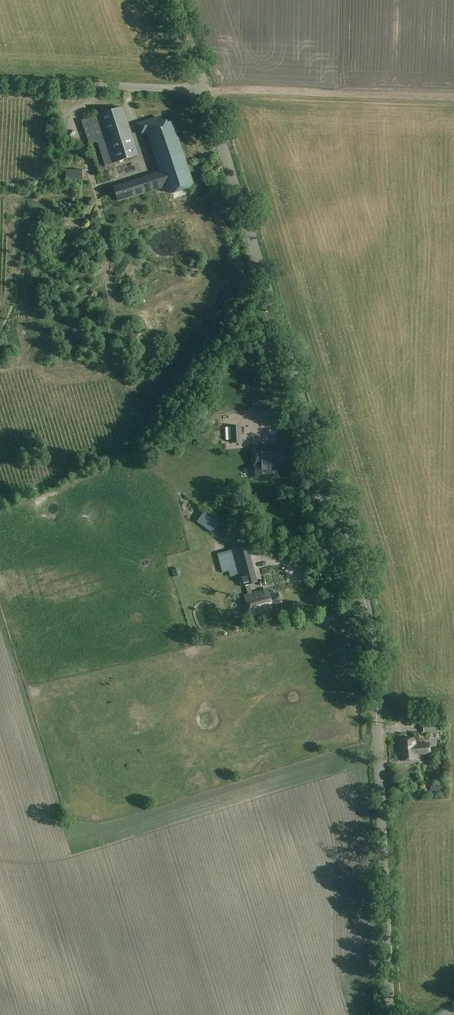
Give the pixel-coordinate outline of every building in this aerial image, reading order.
[(98,115),(114,163),(137,155),(121,107),(98,115)] [(112,186),(116,199),(162,186),(165,193),(191,186),(172,122),(162,125),(159,117),(138,123),(140,132),(146,131),(159,172),(112,186)] [(84,177),(83,169),(70,170),(70,178),(84,177)] [(235,426),(234,419),(217,419),(218,432),(227,432),(226,426),(235,426)] [(242,442),(241,426),(230,426),(231,443),(242,442)] [(271,447),(257,448),(257,456),(252,456),(253,465),(258,465),(258,466),(271,466),(271,465),(278,465),(278,462),(286,462),(285,447),(271,448),(271,447)] [(272,607),(282,604),(278,593),(275,594),(274,591),(268,593),(267,589),(252,593),(250,584),(254,583),(244,546),(219,554),(221,564),(233,560),(240,586),(245,585),(248,594),(244,596),(250,616),(267,611),(266,608),(272,606),(272,607)] [(321,613),(323,622),(335,620),(333,611),(321,613)] [(428,723),(424,724),(424,732),(438,732),(438,731),(441,731),(440,723),(437,723),(437,721),(428,721),(428,723)] [(421,754),(430,753),(429,743),(415,744),(414,738),(399,739),(401,760),(417,759),(416,754),(421,753),(421,754)] [(429,769),(429,777),(437,777),(437,769),(429,769)]
